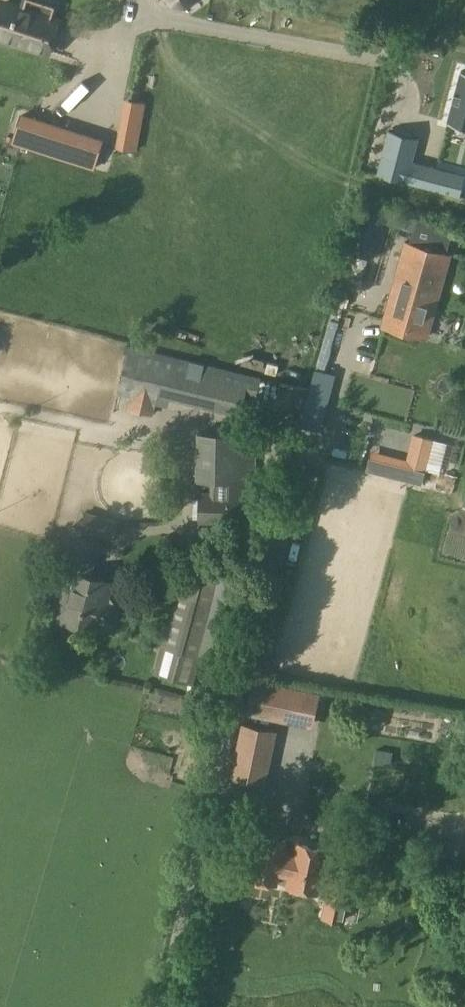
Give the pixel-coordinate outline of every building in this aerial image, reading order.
[(53,5),(35,0),(25,0),(22,9),(2,3),(0,10),(0,36),(42,49),(52,18),(49,17),(53,5)] [(198,0),(166,0),(170,6),(186,8),(198,0)] [(461,70),(460,76),(448,122),(464,126),(464,71),(461,70)] [(76,129),(21,112),(11,143),(66,161),(76,129)] [(418,144),(389,137),(378,184),(407,192),(418,144)] [(402,227),(406,215),(391,211),(387,223),(402,227)] [(449,254),(446,253),(409,243),(407,242),(385,323),(425,335),(449,254)] [(270,380),(128,346),(119,384),(132,387),(128,402),(153,408),(156,395),(238,415),(244,394),(265,399),(270,380)] [(230,479),(229,492),(199,491),(199,523),(253,524),(255,433),(200,431),(199,479),(230,479)] [(365,472),(404,481),(422,485),(429,452),(418,449),(414,468),(369,457),(365,472)] [(117,519),(83,511),(78,531),(112,539),(117,519)] [(89,575),(94,555),(97,555),(100,542),(77,537),(73,549),(74,550),(69,571),(77,573),(65,620),(100,629),(102,621),(114,624),(119,604),(104,601),(109,580),(89,575)] [(182,568),(154,672),(192,683),(220,579),(182,568)] [(317,696),(254,682),(249,710),(288,718),(288,714),(312,719),(317,696)] [(169,742),(175,722),(165,719),(159,739),(169,742)] [(272,731),(245,726),(235,774),(262,780),(272,731)] [(343,919),(351,879),(325,874),(330,850),(295,843),(292,861),(282,858),(286,841),(259,835),(250,877),(277,883),(279,874),(289,876),(287,886),(328,894),(324,915),(343,919)]
